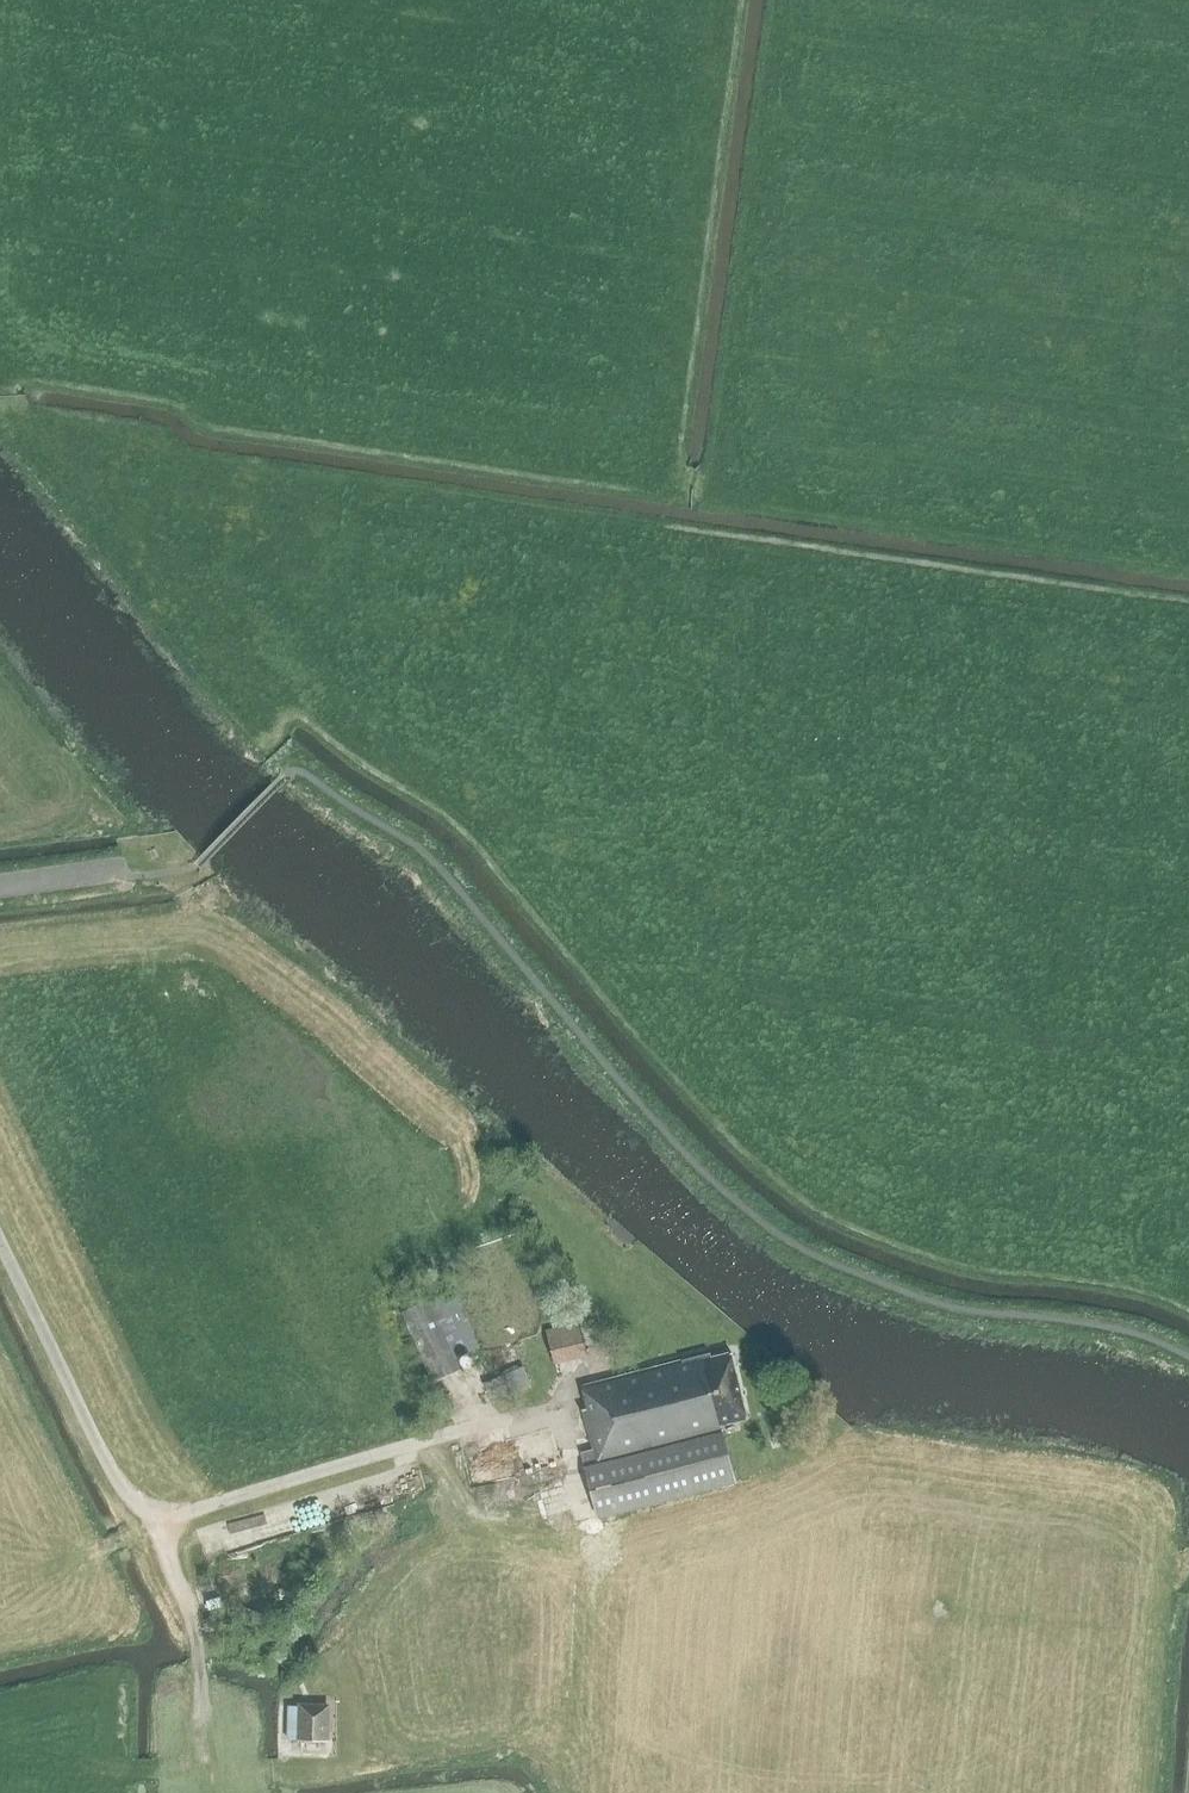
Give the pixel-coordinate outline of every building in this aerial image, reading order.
[(433,1383),(460,1370),(454,1358),(479,1347),(452,1289),(401,1312),(433,1383)] [(561,1359),(586,1353),(580,1328),(555,1334),(561,1359)] [(491,1402),(530,1385),(514,1347),(475,1364),(491,1402)] [(719,1425),(747,1419),(731,1353),(710,1358),(709,1354),(581,1387),(588,1409),(583,1410),(593,1449),(580,1453),(598,1518),(734,1482),(719,1425)] [(300,1730),(300,1740),(327,1740),(327,1704),(300,1704),(300,1710),(289,1710),(288,1730),(300,1730)]
